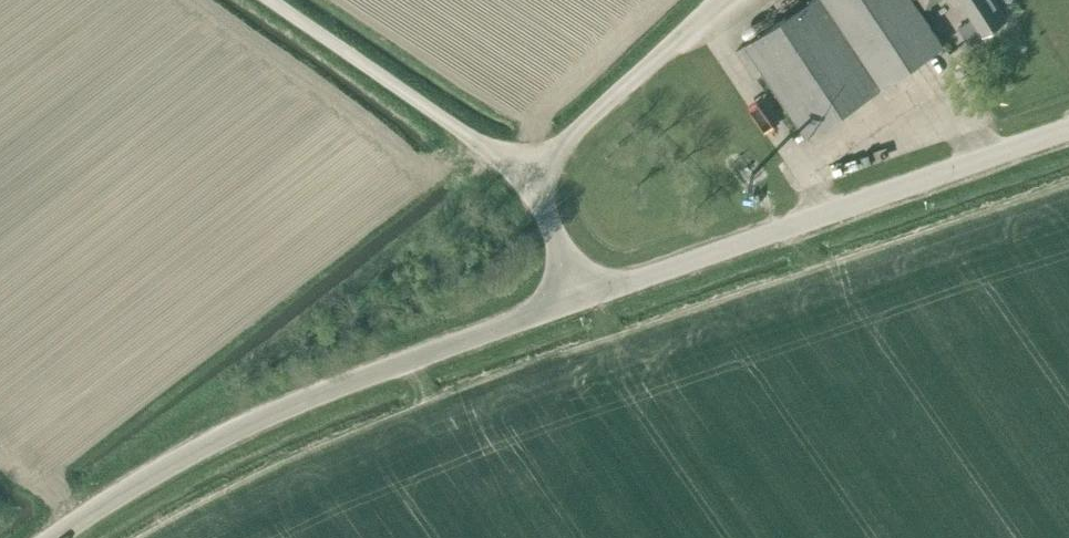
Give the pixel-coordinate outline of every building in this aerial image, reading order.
[(764,72),(806,135),(942,44),(913,0),(809,0),(745,43),(763,71),(764,72)] [(972,17),(958,26),(967,41),(982,32),(983,34),(1006,18),(994,0),(961,0),(972,17)] [(754,77),(763,71),(745,43),(735,49),(754,77)]
